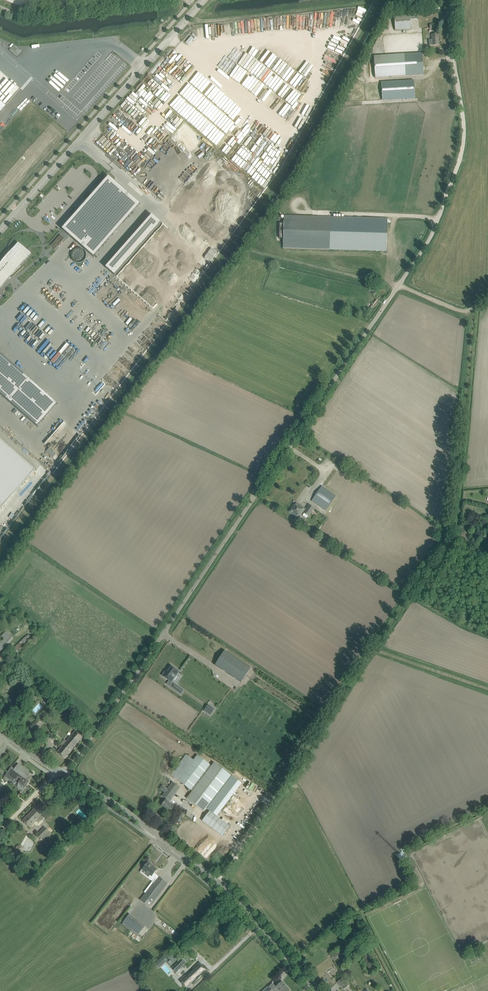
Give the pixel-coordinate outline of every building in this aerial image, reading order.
[(395,30),(411,29),(410,13),(394,15),(395,30)] [(429,46),(434,45),(439,45),(438,34),(432,35),(432,39),(429,40),(429,46)] [(375,78),(423,75),(422,53),(374,56),(375,78)] [(225,65),(222,73),(235,78),(238,70),(225,65)] [(247,92),(245,95),(251,97),(249,102),(247,101),(246,102),(249,103),(248,104),(251,106),(251,107),(253,108),(266,82),(264,81),(263,83),(253,78),(247,92)] [(382,100),(415,98),(414,80),(381,82),(382,100)] [(425,90),(426,102),(435,101),(434,91),(435,91),(434,82),(425,83),(425,84),(421,84),(421,91),(425,90)] [(109,177),(62,230),(82,247),(129,195),(109,177)] [(161,223),(152,215),(105,268),(114,276),(161,223)] [(382,219),(331,217),(284,216),(284,224),(280,224),(279,238),(283,238),(283,248),(330,250),(330,248),(381,249),(382,219)] [(60,235),(51,246),(55,249),(64,238),(60,235)] [(0,264),(0,289),(11,277),(12,278),(23,267),(21,265),(31,254),(18,243),(0,264)] [(72,255),(72,256),(72,258),(73,260),(74,261),(75,262),(77,263),(78,263),(80,263),(82,262),(83,262),(84,260),(85,259),(86,257),(86,256),(86,254),(85,252),(84,251),(83,250),(82,249),(80,248),(78,248),(77,249),(75,249),(74,250),(73,252),(72,253),(72,255)] [(31,289),(25,296),(35,306),(41,299),(31,289)] [(19,316),(15,320),(19,325),(23,321),(22,319),(30,312),(26,308),(20,313),(18,311),(16,313),(19,316)] [(38,427),(28,418),(48,396),(58,405),(58,404),(0,353),(0,394),(38,427)] [(11,449),(0,440),(0,461),(11,449)] [(326,485),(354,505),(359,508),(369,493),(334,469),(324,484),(322,487),(322,486),(312,501),(345,524),(346,525),(346,524),(352,528),(362,514),(354,508),(325,488),(326,485)] [(295,505),(291,511),(295,514),(298,517),(302,511),(304,512),(304,513),(302,516),(307,518),(308,516),(309,516),(314,509),(313,508),(309,505),(305,510),(304,509),(298,505),(297,506),(295,505)] [(7,643),(9,641),(13,637),(6,631),(2,637),(4,639),(2,642),(0,644),(0,651),(7,643)] [(18,653),(33,639),(28,634),(13,648),(18,653)] [(251,668),(225,651),(215,665),(241,682),(251,668)] [(165,671),(162,676),(171,682),(172,682),(174,683),(176,685),(178,683),(175,682),(178,677),(180,674),(178,673),(179,672),(171,666),(169,670),(169,671),(167,673),(165,671)] [(174,684),(172,687),(181,694),(184,690),(174,683),(174,684)] [(214,709),(209,706),(205,711),(204,710),(210,715),(214,709)] [(38,728),(42,723),(37,719),(33,724),(38,728)] [(83,737),(79,734),(75,730),(66,741),(64,739),(59,744),(60,744),(62,746),(57,752),(64,759),(83,737)] [(214,763),(211,767),(197,756),(194,760),(191,763),(185,759),(172,776),(178,780),(192,791),(187,799),(204,811),(231,776),(214,763)] [(11,768),(5,776),(11,781),(14,777),(15,775),(18,777),(21,779),(18,783),(24,788),(29,782),(28,781),(31,777),(29,776),(31,773),(18,764),(15,768),(14,771),(11,768)] [(165,793),(163,796),(167,799),(169,801),(172,798),(179,788),(173,783),(165,793)] [(164,803),(161,806),(162,807),(162,806),(167,810),(166,810),(170,813),(174,807),(168,802),(169,801),(167,799),(166,800),(164,803)] [(42,802),(23,820),(26,824),(30,827),(38,819),(40,821),(45,816),(43,814),(48,809),(45,805),(42,802)] [(230,826),(210,811),(202,821),(222,836),(230,826)] [(44,840),(51,833),(45,827),(38,834),(44,840)] [(150,907),(165,887),(168,883),(158,876),(157,877),(153,874),(157,870),(151,865),(152,865),(148,862),(145,866),(142,869),(151,875),(149,877),(155,881),(140,900),(150,907)] [(145,927),(129,915),(122,924),(138,936),(145,927)] [(334,961),(343,954),(340,951),(331,957),(334,961)] [(171,968),(176,972),(187,962),(182,958),(171,968)] [(187,988),(202,973),(206,969),(199,962),(193,968),(194,969),(187,975),(180,981),(187,988)] [(161,968),(169,975),(171,973),(171,974),(174,971),(170,968),(165,963),(161,968)] [(369,980),(371,984),(379,979),(382,985),(386,983),(379,973),(369,980)] [(342,978),(337,982),(344,990),(349,985),(346,982),(342,978)] [(290,990),(287,987),(286,987),(282,982),(282,981),(276,987),(280,990),(289,990),(290,990)]
